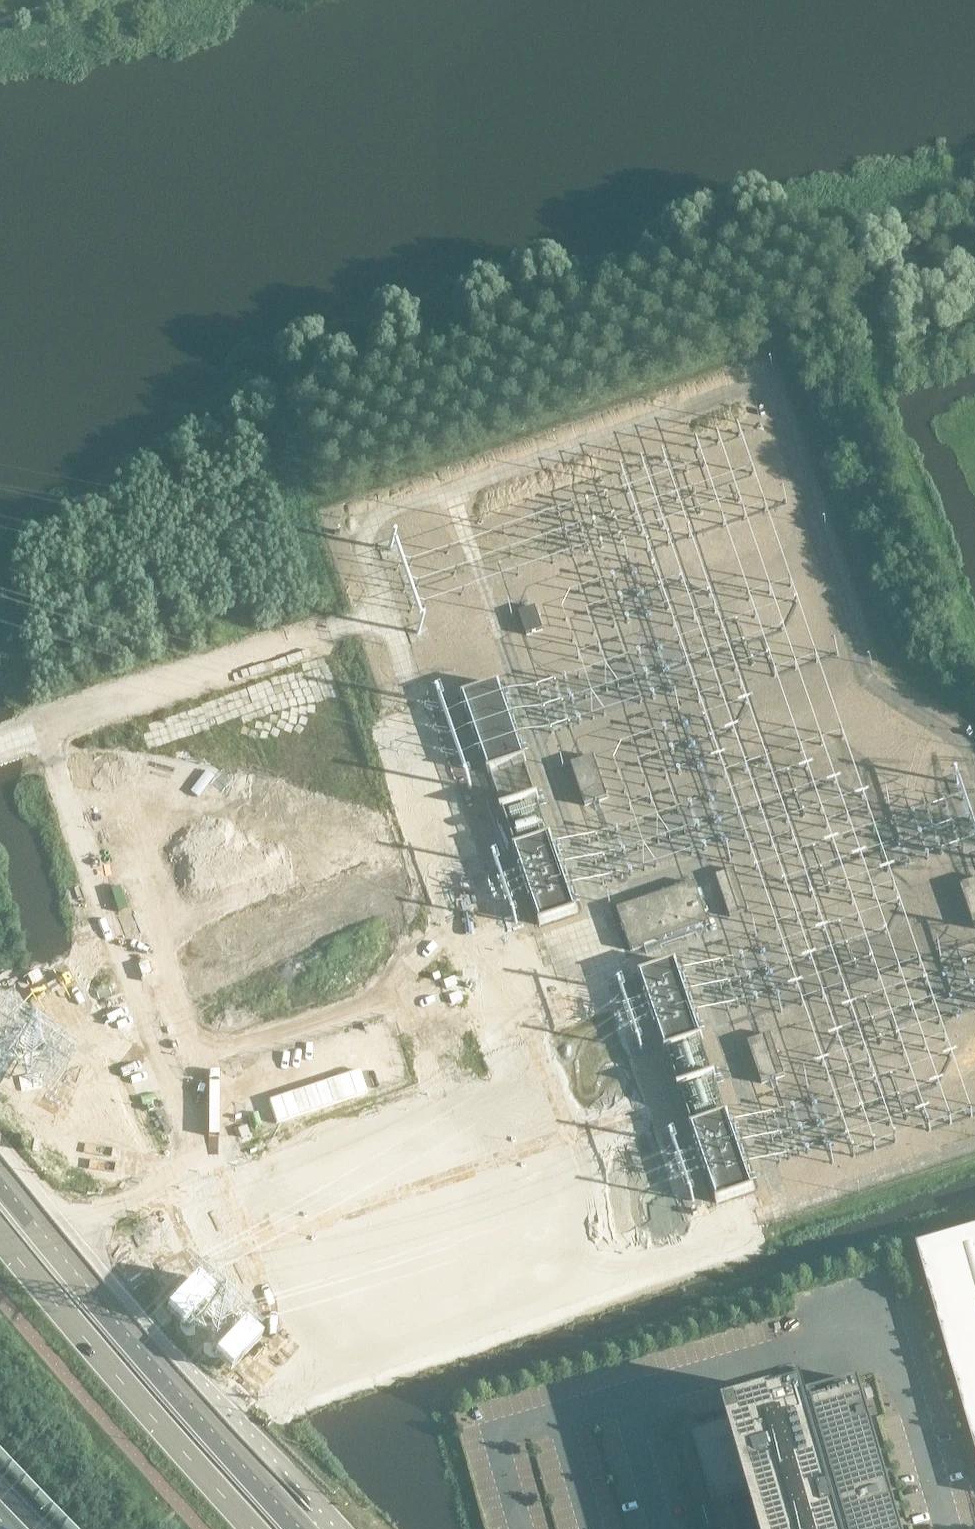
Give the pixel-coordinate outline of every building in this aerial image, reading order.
[(537,607),(520,612),(527,635),(544,630),(537,607)] [(462,697),(488,775),(526,762),(500,684),(462,697)] [(571,765),(585,806),(608,799),(594,757),(571,765)] [(514,849),(540,927),(578,914),(551,836),(514,849)] [(716,876),(730,918),(748,912),(734,870),(716,876)] [(974,928),(974,881),(961,886),(974,928)] [(616,910),(631,952),(709,925),(695,883),(616,910)] [(295,970),(279,927),(132,980),(148,1022),(157,1019),(166,1042),(293,997),(284,973),(295,970)] [(639,976),(666,1053),(703,1040),(677,963),(639,976)] [(479,1077),(461,1024),(257,1096),(276,1149),(479,1077)] [(748,1043),(762,1084),(785,1076),(771,1035),(748,1043)] [(691,1128),(718,1206),(755,1193),(729,1115),(691,1128)] [(917,1246),(929,1289),(929,1290),(974,1449),(974,1229),(917,1246)] [(885,1470),(869,1413),(812,1430),(803,1396),(691,1429),(713,1505),(706,1506),(706,1504),(703,1505),(710,1528),(902,1528),(885,1470)]
